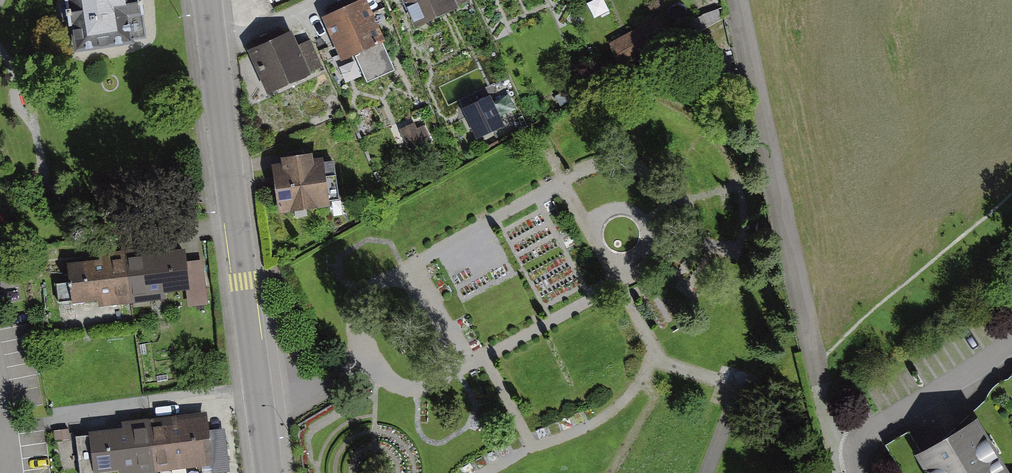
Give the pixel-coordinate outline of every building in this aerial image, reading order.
[(74,46),(147,35),(143,9),(144,9),(143,0),(65,0),(69,21),(70,20),(74,46)] [(325,19),(343,59),(388,39),(371,0),(369,0),(325,19)] [(416,23),(458,3),(457,0),(405,0),(416,23)] [(657,19),(613,44),(625,65),(669,41),(657,19)] [(296,33),(250,53),(267,92),(322,68),(311,43),(301,47),(296,33)] [(494,127),(505,122),(499,110),(496,102),(491,91),(479,97),(475,99),(462,105),(476,135),(489,129),(494,127)] [(415,124),(402,129),(412,151),(424,145),(415,124)] [(272,159),(278,208),(330,201),(324,152),(313,153),(312,147),(280,151),(281,157),(272,159)] [(186,249),(73,261),(77,299),(190,287),(186,249)] [(209,420),(100,431),(104,471),(213,460),(209,420)] [(923,455),(933,472),(1007,472),(981,424),(923,455)] [(77,431),(84,472),(86,472),(96,471),(89,429),(77,431)]
